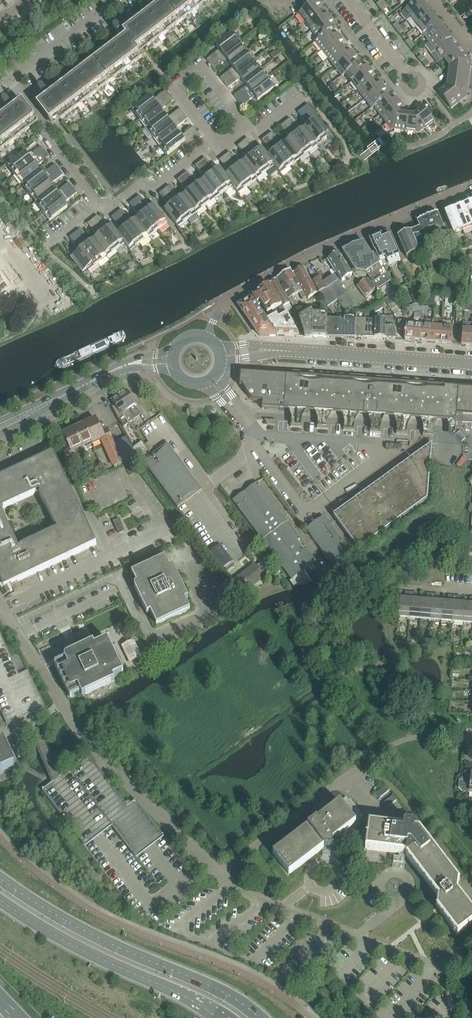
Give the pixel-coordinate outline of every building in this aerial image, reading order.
[(38,89),(38,90),(41,94),(43,96),(42,96),(61,120),(142,57),(140,54),(141,53),(142,52),(143,51),(145,50),(146,49),(147,48),(148,48),(152,44),(210,0),(159,0),(128,24),(126,25),(124,27),(123,28),(121,30),(120,30),(122,32),(123,34),(119,37),(47,93),(45,90),(43,87),(42,86),(40,86),(39,87),(38,88),(38,89)] [(298,14),(305,23),(319,12),(315,7),(320,3),(317,0),(316,0),(298,14)] [(385,4),(383,0),(382,0),(376,5),(379,8),(385,4)] [(426,6),(422,0),(417,0),(400,13),(406,21),(411,17),(426,6)] [(385,4),(379,8),(382,13),(389,8),(385,4)] [(417,25),(433,14),(426,6),(411,17),(417,25)] [(319,12),(305,23),(311,31),(330,17),(327,13),(323,17),(319,12)] [(424,34),(439,22),(433,14),(417,25),(424,34)] [(330,17),(311,31),(312,31),(318,40),(329,31),(332,29),(328,24),(333,20),(330,17)] [(430,42),(445,30),(439,22),(424,34),(430,42)] [(430,42),(425,45),(431,53),(435,50),(436,50),(451,38),(445,30),(430,42)] [(318,40),(315,42),(321,51),(340,36),(337,33),(333,36),(329,31),(318,40)] [(210,65),(240,42),(233,32),(215,46),(219,50),(206,60),(210,65)] [(340,36),(321,51),(328,59),(342,48),(339,44),(343,40),(340,36)] [(450,66),(469,61),(468,59),(467,58),(469,57),(453,36),(451,38),(436,50),(435,50),(435,51),(441,59),(444,57),(450,66)] [(247,51),(242,44),(245,41),(243,39),(240,42),(210,65),(214,70),(227,61),(230,64),(247,51)] [(342,48),(328,59),(335,68),(354,53),(351,50),(346,53),(342,48)] [(224,83),(255,60),(247,51),(230,64),(233,69),(220,78),(224,83)] [(354,53),(335,68),(341,76),(344,74),(355,65),(352,61),(357,57),(354,53)] [(425,68),(430,64),(426,59),(421,62),(425,68)] [(243,83),(261,69),(255,60),(224,83),(228,88),(240,79),(243,83)] [(469,61),(450,66),(447,87),(439,93),(451,109),(460,102),(459,101),(465,96),(466,89),(467,89),(470,68),(468,68),(469,61)] [(355,65),(344,74),(351,82),(370,68),(367,65),(362,68),(359,63),(355,65)] [(370,68),(351,82),(358,91),(372,80),(368,75),(373,72),(370,68)] [(238,101),(268,78),(261,69),(243,83),(246,86),(234,96),(238,101)] [(268,78),(238,101),(242,107),(255,97),(258,101),(276,87),(268,78)] [(372,80),(358,91),(365,100),(383,85),(380,82),(376,85),(372,80)] [(383,85),(365,100),(371,108),(373,107),(385,97),(381,93),(386,89),(383,85)] [(139,120),(169,96),(165,91),(153,101),(150,97),(132,110),(139,120)] [(146,129),(164,115),(161,112),(174,102),(169,96),(139,120),(146,129)] [(385,97),(373,107),(380,115),(399,101),(396,97),(391,101),(387,96),(385,97)] [(11,104),(11,105),(7,99),(6,99),(5,98),(4,98),(3,99),(2,99),(2,100),(2,101),(2,102),(6,108),(0,113),(0,152),(30,129),(11,104)] [(399,101),(380,115),(387,124),(400,113),(397,108),(401,104),(399,101)] [(417,113),(415,114),(425,129),(434,122),(420,103),(417,105),(416,106),(417,108),(419,111),(417,113)] [(303,128),(317,146),(327,139),(323,134),(328,130),(309,105),(298,113),(307,126),(303,128)] [(153,137),(183,114),(179,109),(167,119),(164,115),(146,129),(142,132),(149,141),(153,137)] [(400,113),(387,124),(391,130),(405,131),(407,114),(400,113)] [(160,147),(178,133),(175,129),(187,120),(183,114),(153,137),(160,147)] [(407,114),(405,131),(417,133),(419,133),(425,129),(415,114),(414,115),(407,114)] [(317,146),(303,128),(300,131),(290,119),(285,123),(308,153),(317,146)] [(299,160),(308,153),(285,123),(280,127),(289,140),(285,142),(299,160)] [(160,147),(167,156),(180,146),(184,151),(201,138),(193,127),(181,137),(178,133),(160,147)] [(299,160),(285,142),(282,145),(272,133),(267,137),(290,167),(299,160)] [(281,174),(290,167),(267,137),(262,141),(271,153),(267,156),(268,156),(267,156),(275,166),(274,166),(275,167),(281,174)] [(268,156),(267,156),(261,148),(257,151),(248,138),(242,143),(266,173),(275,167),(274,166),(275,166),(267,156),(268,156)] [(257,180),(266,173),(242,143),(237,147),(247,159),(243,162),(257,180)] [(15,176),(45,152),(41,147),(28,157),(25,153),(8,166),(15,176)] [(22,185),(39,171),(36,167),(49,157),(45,152),(15,176),(22,185)] [(257,180),(243,162),(239,165),(230,152),(224,157),(248,187),(257,180)] [(238,194),(248,187),(224,157),(219,160),(229,173),(226,176),(225,176),(233,186),(232,186),(238,194)] [(225,176),(226,176),(220,168),(215,171),(206,159),(200,163),(224,193),(232,186),(233,186),(225,176)] [(215,200),(224,193),(200,163),(195,167),(205,179),(201,182),(215,200)] [(28,194),(59,170),(55,165),(42,175),(39,171),(22,185),(28,194)] [(35,203),(53,189),(50,185),(63,176),(59,170),(28,194),(35,203)] [(215,200),(201,182),(197,185),(188,173),(182,177),(206,207),(215,200)] [(197,214),(206,207),(182,177),(177,180),(187,193),(183,196),(197,214)] [(43,212),(73,188),(69,183),(56,193),(53,189),(35,203),(43,212)] [(197,214),(183,196),(179,199),(170,186),(165,190),(188,220),(197,214)] [(73,188),(43,212),(50,221),(68,208),(64,203),(77,194),(73,188)] [(178,228),(188,220),(165,190),(159,194),(169,207),(165,210),(178,228)] [(135,200),(158,231),(168,224),(154,206),(150,209),(140,196),(135,200)] [(149,238),(158,231),(135,200),(130,204),(139,217),(135,220),(149,238)] [(464,206),(471,228),(471,203),(464,206)] [(471,228),(464,206),(454,210),(463,231),(471,228)] [(149,238),(135,220),(132,223),(122,210),(117,214),(140,245),(149,238)] [(454,235),(463,231),(454,210),(445,213),(449,224),(454,235)] [(454,235),(449,224),(443,226),(438,213),(417,222),(419,228),(424,239),(425,239),(429,237),(430,239),(437,236),(438,240),(447,236),(453,250),(459,248),(454,235)] [(131,252),(140,245),(117,214),(112,218),(121,231),(118,233),(117,234),(125,244),(131,252)] [(117,234),(118,233),(112,226),(108,229),(98,217),(93,221),(116,251),(125,244),(117,234)] [(107,258),(116,251),(93,221),(88,225),(97,237),(93,240),(107,258)] [(425,239),(424,239),(419,228),(398,237),(407,258),(420,253),(419,252),(425,249),(424,245),(427,244),(425,239)] [(107,258),(93,240),(89,243),(80,231),(75,235),(98,265),(107,258)] [(89,272),(98,265),(75,235),(70,239),(79,251),(71,257),(83,273),(87,269),(89,272)] [(378,237),(369,240),(375,253),(375,252),(379,260),(385,258),(387,261),(399,256),(390,235),(382,238),(379,240),(378,237)] [(391,282),(380,265),(379,266),(373,256),(372,256),(364,243),(342,252),(354,272),(365,275),(366,275),(368,279),(377,290),(378,290),(389,307),(401,299),(390,283),(391,282)] [(328,259),(327,260),(332,269),(333,268),(342,281),(352,275),(338,253),(336,254),(335,253),(329,257),(330,258),(328,259)] [(311,283),(303,267),(294,272),(307,296),(307,297),(308,299),(317,294),(311,283)] [(279,277),(276,279),(293,307),(297,305),(295,303),(293,298),(299,294),(302,299),(307,297),(307,296),(294,272),(293,273),(291,270),(279,277)] [(320,278),(311,283),(317,294),(322,301),(319,303),(326,312),(329,309),(332,313),(341,307),(345,314),(355,307),(337,282),(333,276),(323,283),(320,278)] [(378,291),(377,290),(368,279),(358,286),(366,299),(378,291)] [(291,308),(289,305),(290,305),(276,280),(270,285),(285,312),(291,308)] [(260,295),(252,299),(267,323),(286,313),(285,312),(270,285),(258,291),(260,295)] [(259,336),(277,337),(252,299),(240,305),(240,308),(259,336)] [(375,313),(384,308),(382,305),(374,310),(375,313)] [(411,315),(423,313),(424,305),(414,305),(406,308),(411,315)] [(325,316),(313,316),(311,312),(299,320),(305,337),(327,338),(327,325),(325,324),(325,320),(325,316)] [(366,315),(365,339),(375,339),(376,321),(370,321),(370,319),(370,312),(366,315)] [(286,313),(267,323),(277,337),(300,337),(294,327),(291,323),(286,313)] [(414,326),(407,325),(406,327),(405,341),(420,342),(422,320),(423,313),(415,315),(414,326)] [(356,316),(355,339),(365,339),(366,315),(356,314),(356,315),(356,316)] [(355,339),(356,321),(356,315),(337,315),(337,320),(338,321),(338,338),(355,339)] [(337,320),(332,320),(332,316),(325,316),(325,320),(325,324),(327,325),(327,338),(338,338),(338,321),(337,320)] [(385,339),(386,317),(383,317),(383,319),(379,319),(379,321),(376,321),(375,339),(385,339)] [(393,322),(393,317),(386,317),(385,339),(396,339),(396,322),(393,322)] [(305,337),(299,320),(299,319),(291,323),(294,327),(300,337),(300,338),(305,337)] [(432,342),(433,321),(422,320),(420,342),(427,343),(427,341),(432,342)] [(442,344),(444,322),(433,321),(432,342),(435,342),(435,344),(442,344)] [(452,344),(454,323),(444,322),(442,344),(447,345),(447,343),(452,344)] [(471,346),(471,325),(463,324),(461,345),(466,345),(466,346),(471,347),(471,346)] [(458,389),(457,389),(457,392),(450,390),(446,389),(441,389),(422,391),(421,392),(418,392),(417,391),(415,391),(396,386),(394,386),(392,386),(388,386),(369,388),(367,388),(366,388),(364,388),(362,387),(342,382),(341,382),(338,382),(336,382),(315,384),(314,384),(312,384),(310,384),(309,383),(292,379),(287,378),(283,378),(281,378),(278,378),(276,378),(274,379),(273,379),(271,379),(269,378),(267,378),(266,378),(259,376),(257,376),(255,376),(253,376),(250,376),(248,376),(246,377),(245,378),(244,379),(243,381),(242,383),(242,385),(243,387),(249,398),(250,400),(252,401),(253,402),(255,402),(257,403),(257,404),(258,405),(259,405),(260,405),(261,405),(261,404),(262,403),(262,409),(284,411),(285,408),(288,408),(292,409),(292,411),(302,412),(303,409),(306,410),(319,410),(318,413),(329,414),(329,411),(345,412),(345,415),(355,416),(356,413),(373,414),(373,417),(382,418),(382,415),(398,416),(398,419),(408,420),(408,417),(424,418),(424,421),(434,421),(435,419),(450,420),(450,423),(456,423),(458,389)] [(458,389),(456,423),(471,424),(471,390),(458,389)] [(134,407),(136,405),(127,391),(118,397),(128,411),(127,411),(129,414),(133,420),(140,416),(134,407)] [(118,397),(112,401),(115,406),(112,408),(119,421),(123,427),(129,423),(133,420),(129,414),(127,411),(128,411),(118,397)] [(306,410),(288,408),(291,417),(291,418),(291,427),(302,428),(302,419),(302,418),(306,410)] [(332,411),(314,410),(318,419),(318,420),(317,429),(328,430),(328,421),(328,419),(332,411)] [(358,413),(341,412),(344,420),(344,422),(343,431),(354,432),(354,423),(354,421),(358,413)] [(385,415),(367,414),(371,422),(370,424),(370,433),(381,433),(381,425),(381,423),(385,415)] [(411,417),(393,416),(397,424),(397,426),(396,434),(407,435),(407,426),(407,425),(411,417)] [(438,419),(420,417),(423,426),(423,427),(423,436),(434,437),(434,428),(434,427),(438,419)] [(96,419),(84,425),(92,444),(101,440),(113,467),(116,466),(117,468),(131,462),(137,460),(132,447),(127,437),(114,443),(107,429),(102,432),(96,419)] [(92,444),(84,425),(74,429),(82,448),(87,459),(91,458),(85,447),(92,444)] [(72,453),(82,448),(74,429),(63,434),(68,444),(61,447),(68,463),(75,460),(72,453)] [(142,442),(133,448),(139,458),(140,457),(148,452),(144,446),(142,442)] [(148,443),(144,446),(148,452),(152,449),(148,443)] [(141,458),(143,462),(141,463),(145,468),(146,467),(178,508),(201,491),(167,444),(151,456),(149,452),(141,458)] [(343,511),(334,518),(358,550),(427,499),(432,445),(364,496),(362,491),(339,502),(343,511)] [(5,598),(15,594),(11,584),(96,545),(79,510),(52,452),(0,476),(0,587),(1,589),(4,587),(6,593),(3,594),(5,598)] [(299,541),(258,485),(257,483),(233,501),(291,581),(290,582),(293,586),(294,587),(295,587),(296,587),(298,587),(311,583),(304,572),(316,563),(305,548),(306,548),(301,540),(299,541)] [(323,517),(305,530),(306,531),(334,569),(351,556),(330,526),(323,517)] [(123,527),(122,528),(118,519),(112,521),(116,531),(117,531),(119,534),(125,531),(123,527)] [(211,553),(223,569),(231,563),(226,557),(228,556),(221,546),(211,553)] [(156,626),(190,611),(185,600),(188,599),(173,566),(170,568),(165,558),(131,573),(136,584),(135,585),(134,586),(134,587),(134,589),(147,615),(150,613),(156,626)] [(254,565),(234,581),(244,594),(264,578),(262,575),(267,572),(260,563),(256,567),(255,566),(254,565)] [(409,619),(412,593),(407,593),(407,599),(400,598),(398,618),(409,619)] [(422,600),(417,600),(415,600),(416,594),(412,593),(409,619),(420,620),(422,600)] [(431,621),(433,595),(429,595),(428,601),(422,600),(420,620),(431,621)] [(442,622),(443,602),(437,602),(437,596),(433,595),(431,621),(442,622)] [(452,622),(454,597),(451,597),(450,603),(443,602),(442,622),(452,622)] [(463,623),(465,604),(458,603),(459,597),(454,597),(452,622),(463,623)] [(471,605),(465,604),(463,623),(471,624),(471,601),(471,605)] [(7,725),(46,707),(30,671),(19,677),(0,636),(0,708),(7,725)] [(132,636),(116,643),(129,669),(144,662),(132,636)] [(81,694),(82,697),(114,682),(113,679),(123,674),(107,640),(94,646),(93,643),(66,656),(65,657),(65,658),(64,659),(64,660),(54,665),(70,699),(81,694)] [(14,767),(3,743),(0,744),(0,773),(14,767)] [(52,784),(43,791),(87,848),(99,839),(113,828),(138,860),(151,850),(165,839),(137,804),(130,809),(89,756),(58,779),(52,784)] [(465,773),(465,778),(462,778),(462,779),(459,782),(458,789),(462,794),(469,795),(469,793),(469,798),(471,798),(471,773),(465,773)] [(380,798),(389,791),(390,790),(386,786),(376,793),(380,798)] [(393,796),(384,803),(388,807),(396,801),(393,796)] [(341,801),(357,822),(364,817),(350,799),(349,801),(346,797),(341,801)] [(332,841),(355,823),(339,803),(316,821),(311,813),(302,821),(307,828),(273,854),(289,875),(323,848),(331,849),(332,841)] [(399,855),(405,856),(438,899),(437,909),(436,910),(456,936),(471,923),(471,914),(456,894),(458,884),(418,832),(413,831),(413,828),(416,826),(409,817),(400,824),(402,827),(401,829),(370,825),(367,851),(399,855)]
